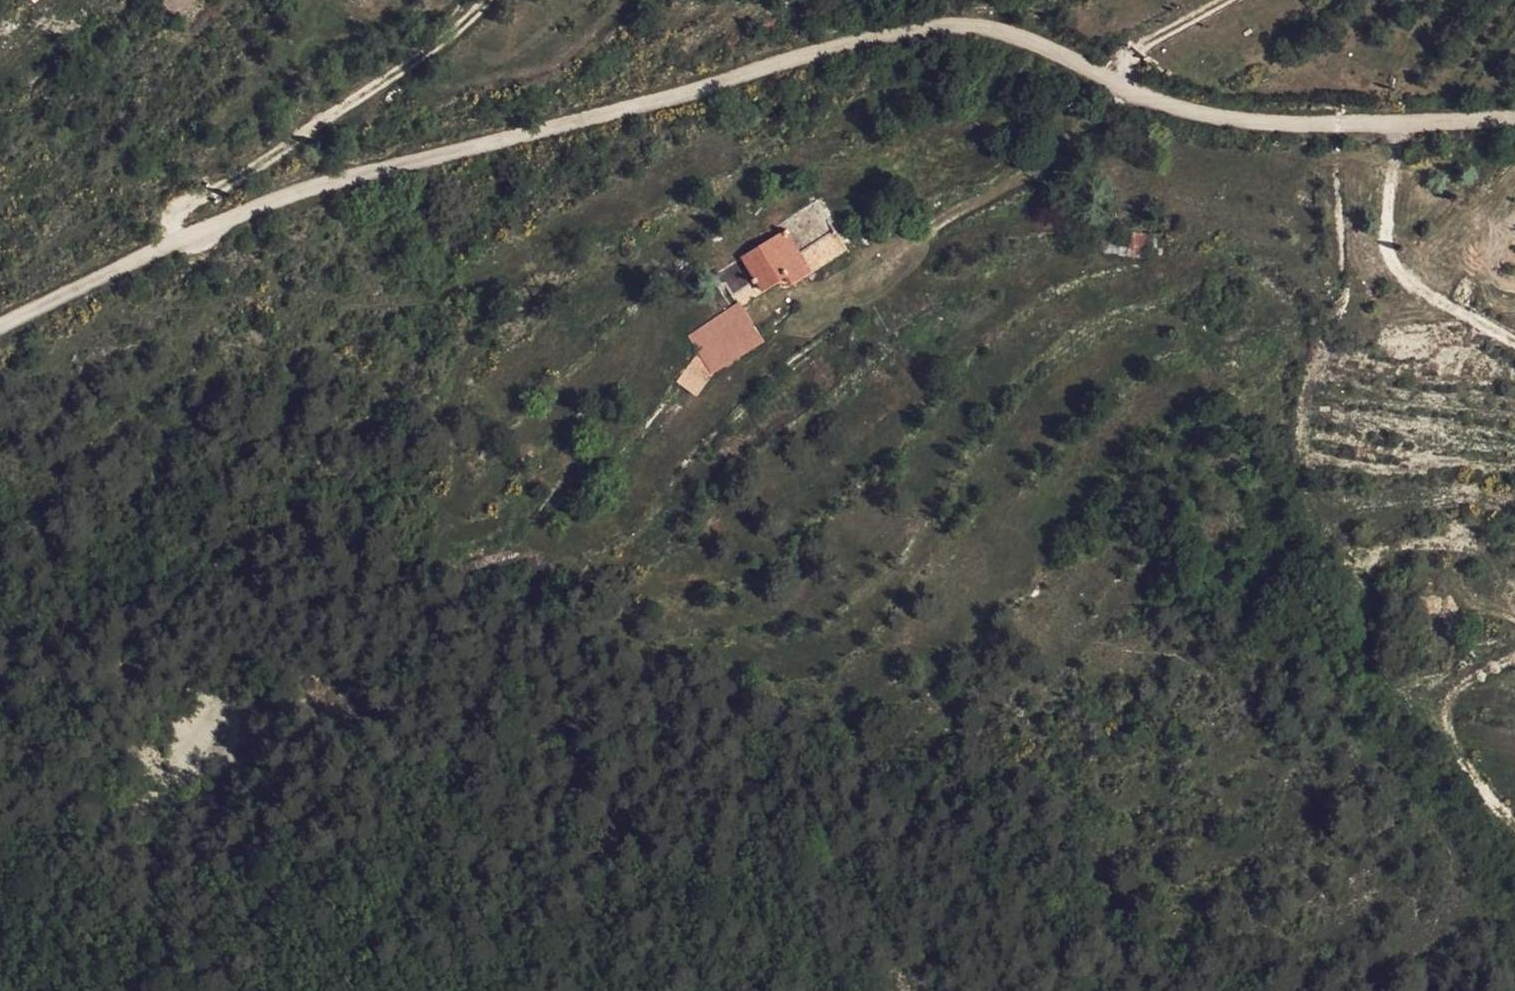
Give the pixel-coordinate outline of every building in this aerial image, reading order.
[(711,271),(734,304),(780,272),(784,279),(838,240),(811,202),(711,271)] [(1132,230),(1128,248),(1109,244),(1107,252),(1143,259),(1148,233),(1132,230)] [(726,306),(686,334),(712,367),(755,338),(726,306)] [(673,426),(700,382),(681,371),(653,413),(673,426)]
